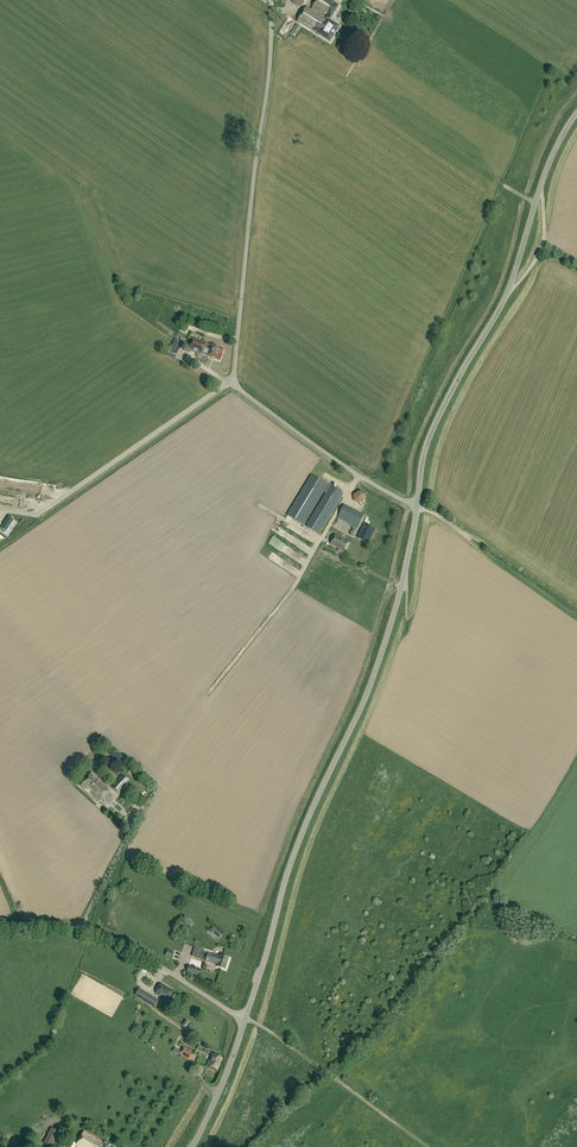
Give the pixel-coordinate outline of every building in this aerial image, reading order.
[(318,35),(330,43),(340,27),(330,21),(339,5),(331,0),(317,0),(312,9),(307,6),(297,22),(314,32),(318,35)] [(297,23),(290,33),(295,37),(300,30),(302,27),(297,23)] [(223,350),(211,345),(206,343),(193,338),(189,349),(201,354),(204,348),(209,350),(207,357),(219,361),(223,350)] [(176,356),(181,343),(174,340),(172,346),(170,345),(168,351),(169,351),(168,353),(176,356)] [(326,480),(330,476),(324,470),(320,474),(326,480)] [(328,485),(311,475),(287,515),(304,525),(324,492),(326,493),(306,526),(319,534),(344,494),(330,486),(328,485)] [(353,490),(353,501),(363,501),(363,490),(353,490)] [(363,517),(344,506),(338,517),(358,528),(363,517)] [(1,529),(5,531),(13,519),(9,517),(1,529)] [(344,523),(344,521),(338,519),(335,525),(341,527),(342,523),(344,523)] [(368,543),(375,529),(366,524),(359,538),(368,543)] [(277,533),(283,537),(287,531),(280,528),(277,533)] [(279,548),(282,542),(275,538),(275,539),(270,536),(267,541),(279,548)] [(344,551),(349,543),(336,536),(331,544),(344,551)] [(277,563),(281,557),(270,550),(266,556),(277,563)] [(98,802),(110,789),(106,785),(100,780),(92,773),(81,786),(98,802)] [(127,785),(126,784),(129,780),(123,774),(119,778),(111,788),(119,794),(127,785)] [(192,956),(205,961),(205,962),(216,966),(225,970),(229,958),(220,955),(220,956),(208,952),(204,951),(205,950),(195,947),(192,956)] [(174,953),(168,950),(165,955),(171,959),(174,953)] [(200,969),(189,965),(187,972),(198,975),(200,969)] [(155,994),(163,998),(162,1000),(166,1002),(173,990),(161,983),(155,994)] [(139,992),(136,996),(155,1007),(157,1003),(139,992)] [(184,1047),(180,1054),(190,1061),(194,1054),(184,1047)] [(206,1065),(218,1070),(223,1058),(211,1053),(206,1065)] [(46,1142),(53,1146),(59,1134),(53,1131),(46,1142)] [(84,1131),(76,1146),(78,1146),(112,1146),(84,1131)] [(57,1146),(69,1146),(71,1142),(62,1137),(57,1146)]
